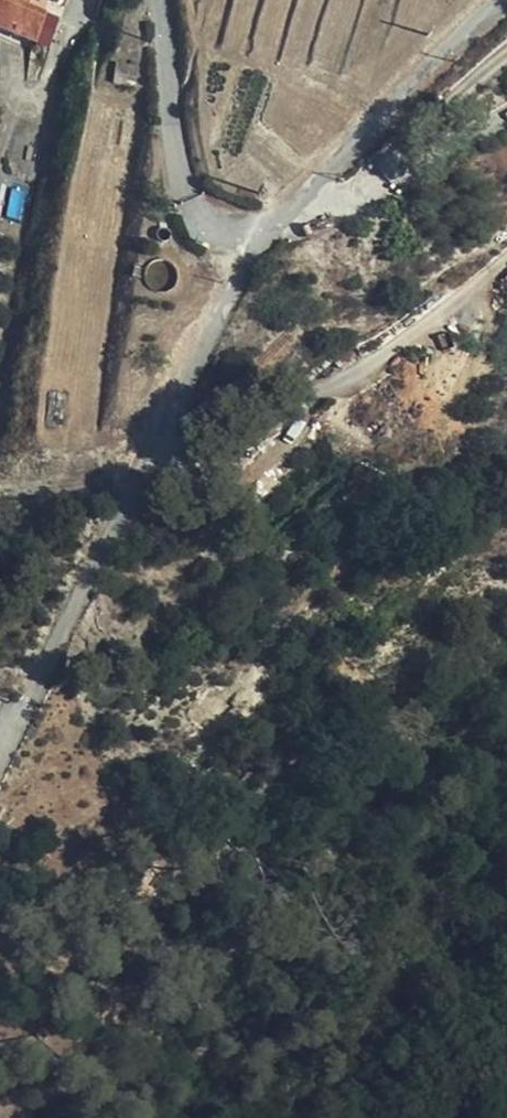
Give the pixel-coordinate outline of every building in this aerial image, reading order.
[(32,46),(42,20),(23,12),(28,0),(0,0),(0,33),(32,46)] [(42,20),(32,46),(52,53),(62,28),(42,20)]
